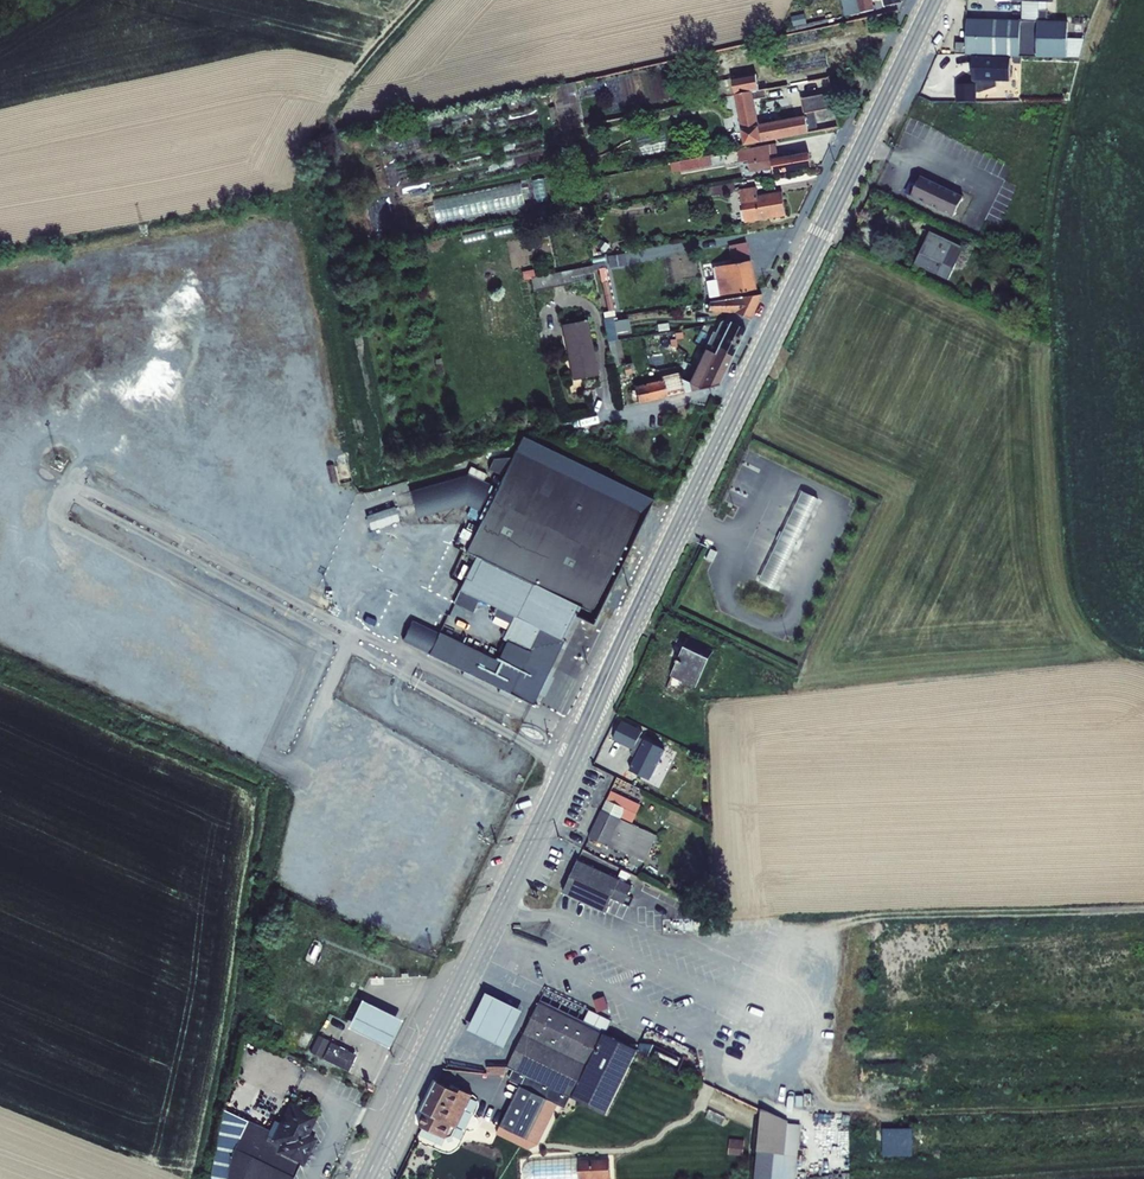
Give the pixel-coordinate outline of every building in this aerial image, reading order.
[(841,1),(844,13),(859,10),(859,14),(874,11),(872,0),(845,0),(841,1)] [(973,55),(1011,57),(1067,58),(1068,22),(1049,21),(1049,11),(1040,11),(1039,23),(1022,22),(1022,21),(968,19),(968,43),(956,43),(956,55),(973,55)] [(804,15),(791,17),(793,27),(806,24),(804,15)] [(1010,82),(1011,57),(973,55),(972,80),(983,80),(983,83),(997,83),(997,81),(1010,82)] [(732,79),(735,96),(753,92),(759,91),(756,75),(732,79)] [(735,96),(732,79),(715,83),(719,99),(735,96)] [(957,85),(957,102),(977,102),(977,85),(957,85)] [(759,91),(753,92),(754,100),(766,98),(765,90),(759,91)] [(753,92),(735,96),(745,146),(808,134),(808,133),(818,131),(814,112),(835,108),(832,93),(801,99),(804,117),(760,127),(754,100),(753,92)] [(772,145),(734,151),(736,164),(742,163),(742,162),(749,160),(750,167),(746,167),(746,173),(773,168),(774,174),(811,168),(809,154),(775,159),(772,145)] [(710,155),(680,161),(682,171),(712,166),(710,155)] [(921,177),(911,197),(953,217),(963,197),(921,177)] [(435,219),(529,203),(526,183),(431,199),(435,219)] [(734,183),(707,188),(709,196),(735,192),(734,183)] [(756,187),(739,190),(745,224),(786,217),(782,192),(758,196),(756,187)] [(930,232),(915,265),(949,280),(964,249),(930,232)] [(716,278),(703,281),(706,298),(719,296),(755,289),(750,260),(749,261),(746,243),(727,246),(730,264),(714,267),(716,278)] [(626,263),(625,253),(610,255),(612,265),(626,263)] [(592,266),(531,278),(533,292),(595,279),(592,266)] [(709,302),(708,311),(734,313),(750,320),(762,294),(709,302)] [(608,342),(617,340),(616,333),(630,330),(628,319),(614,322),(613,317),(603,319),(608,342)] [(587,320),(561,325),(573,380),(598,375),(587,320)] [(713,332),(705,349),(714,354),(716,349),(731,356),(745,329),(730,322),(727,321),(725,321),(721,322),(720,323),(715,333),(713,332)] [(617,340),(608,342),(613,368),(623,366),(627,383),(632,382),(631,377),(635,376),(632,363),(625,365),(620,340),(617,340)] [(714,354),(705,349),(688,383),(690,390),(718,383),(731,356),(716,349),(714,354)] [(441,359),(430,361),(432,371),(443,368),(441,359)] [(659,380),(634,386),(638,403),(684,393),(680,374),(659,379),(659,380)] [(411,621),(402,640),(422,649),(430,654),(429,655),(533,705),(538,694),(544,697),(553,677),(551,676),(554,669),(551,667),(576,616),(588,622),(592,613),(643,509),(647,500),(521,440),(517,448),(497,489),(483,482),(483,484),(464,474),(410,491),(418,518),(464,504),(471,507),(466,516),(480,523),(466,552),(476,557),(459,590),(453,603),(473,612),(479,600),(496,608),(493,616),(496,617),(494,622),(508,629),(503,639),(508,642),(498,662),(439,633),(439,634),(431,630),(411,621)] [(819,499),(803,491),(757,581),(775,589),(819,499)] [(372,528),(402,521),(398,506),(369,513),(372,528)] [(689,639),(671,677),(695,689),(713,651),(689,639)] [(622,721),(613,740),(633,750),(634,747),(640,750),(629,770),(650,781),(666,750),(639,737),(642,731),(622,721)] [(606,800),(589,838),(629,856),(644,863),(656,836),(642,829),(621,819),(622,817),(630,821),(638,804),(613,793),(609,801),(606,800)] [(578,861),(563,894),(604,913),(611,899),(623,904),(632,886),(578,861)] [(528,1015),(481,992),(462,1029),(510,1052),(528,1015)] [(606,995),(595,998),(600,1011),(610,1008),(606,995)] [(351,1027),(392,1047),(406,1019),(364,999),(351,1027)] [(539,1003),(508,1067),(572,1098),(606,1114),(637,1051),(604,1035),(611,1021),(589,1011),(583,1024),(539,1003)] [(317,1037),(309,1053),(347,1071),(355,1055),(317,1037)] [(424,1113),(418,1126),(446,1139),(452,1127),(457,1129),(473,1096),(461,1090),(460,1093),(437,1082),(423,1112),(424,1113)] [(520,1087),(496,1135),(528,1150),(538,1145),(557,1105),(520,1087)] [(276,1152),(300,1164),(304,1166),(317,1139),(309,1134),(318,1116),(290,1102),(279,1123),(271,1140),(279,1145),(276,1152)] [(709,1110),(705,1118),(721,1126),(725,1118),(709,1110)] [(756,1152),(771,1153),(769,1178),(795,1178),(800,1125),(759,1110),(756,1152)] [(279,1123),(275,1121),(270,1131),(263,1127),(266,1120),(258,1116),(254,1123),(248,1121),(231,1157),(219,1155),(215,1178),(293,1178),(300,1164),(276,1152),(279,1145),(271,1140),(279,1123)] [(729,1140),(727,1156),(743,1157),(744,1141),(729,1140)] [(523,1168),(523,1177),(526,1178),(610,1178),(609,1158),(531,1161),(523,1168)]
